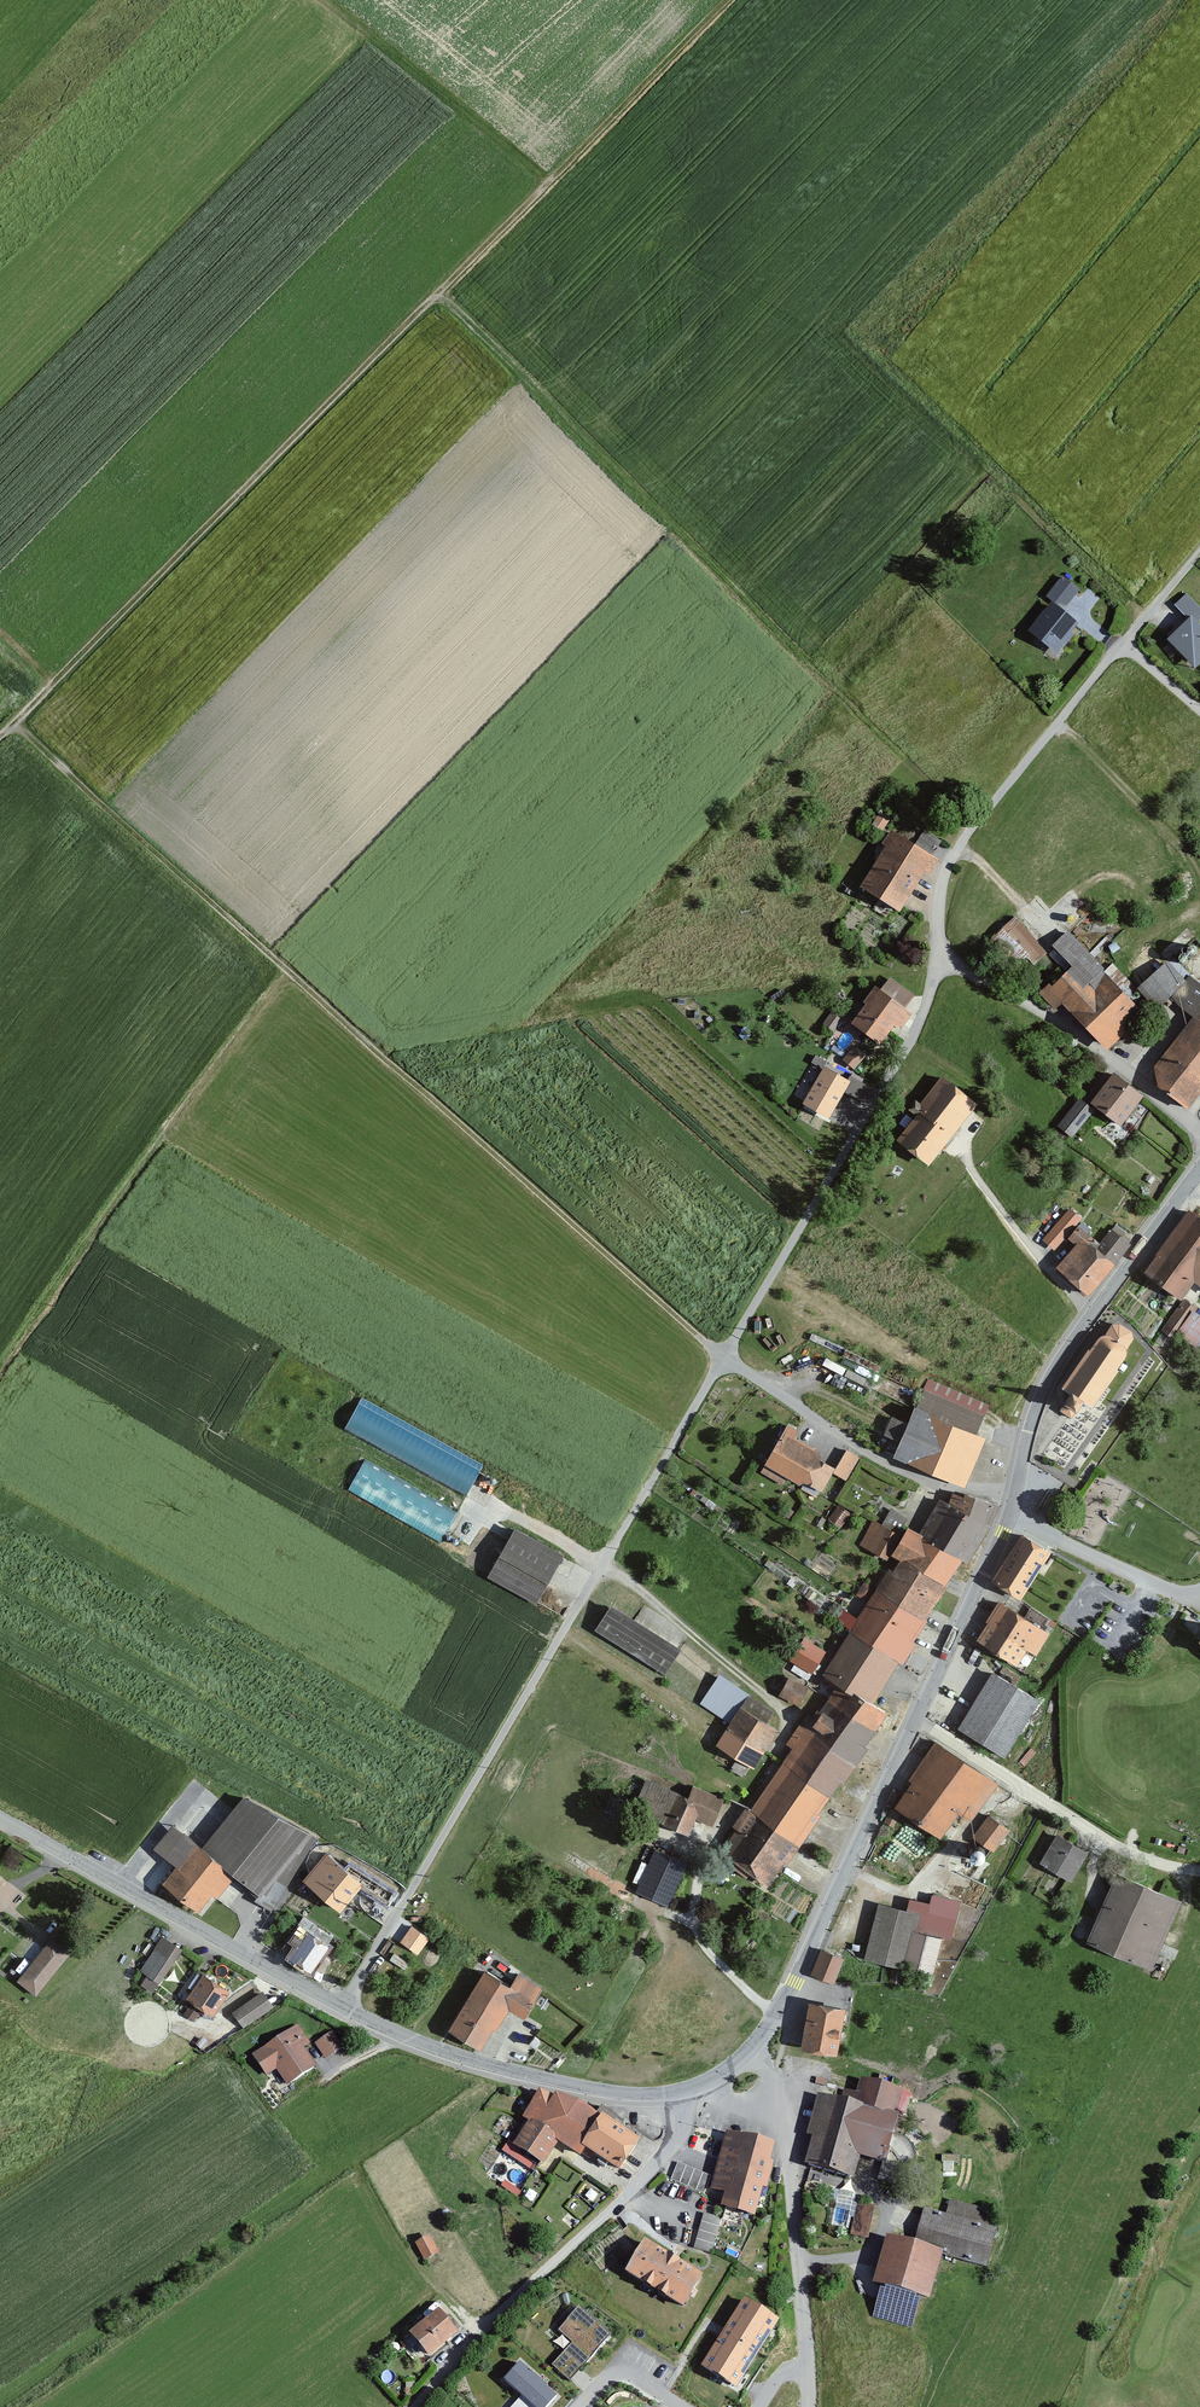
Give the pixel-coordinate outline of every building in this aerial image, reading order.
[(1030,634),(1058,655),(1078,628),(1061,615),(1079,592),(1062,579),(1047,599),(1053,603),(1030,634)] [(1175,607),(1189,621),(1191,619),(1196,624),(1199,620),(1199,609),(1187,596),(1175,607)] [(1167,642),(1195,670),(1199,665),(1199,629),(1196,624),(1191,619),(1189,621),(1167,642)] [(890,820),(881,813),(872,825),(882,832),(890,820)] [(933,857),(942,841),(924,832),(915,847),(933,857)] [(915,847),(891,834),(871,870),(913,894),(933,857),(915,847)] [(900,914),(913,894),(871,870),(860,890),(900,914)] [(1014,915),(991,936),(1001,947),(1028,976),(1050,955),(1014,915)] [(1061,1004),(1108,1053),(1149,1014),(1071,932),(1055,946),(1073,964),(1040,995),(1055,1011),(1061,1004)] [(1199,1020),(1199,986),(1185,975),(1170,963),(1138,991),(1154,1010),(1170,998),(1198,1023),(1199,1020)] [(868,1007),(854,1028),(880,1045),(892,1028),(898,1032),(907,1018),(902,1014),(913,998),(886,981),(868,1007)] [(834,1031),(841,1021),(833,1015),(825,1025),(834,1031)] [(1158,1074),(1191,1100),(1199,1089),(1199,1020),(1198,1023),(1184,1041),(1158,1074)] [(863,1058),(854,1050),(844,1061),(854,1070),(863,1058)] [(816,1057),(813,1064),(823,1070),(827,1063),(816,1057)] [(847,1085),(825,1072),(805,1107),(828,1120),(847,1085)] [(1143,1098),(1116,1077),(1093,1107),(1120,1127),(1143,1098)] [(899,1145),(930,1169),(975,1109),(942,1084),(922,1110),(916,1105),(910,1113),(918,1120),(899,1145)] [(1093,1113),(1079,1102),(1058,1128),(1072,1139),(1093,1113)] [(1040,1239),(1053,1252),(1083,1222),(1070,1209),(1040,1239)] [(1146,1275),(1178,1298),(1190,1280),(1199,1287),(1199,1220),(1190,1213),(1146,1275)] [(1057,1270),(1088,1296),(1114,1265),(1095,1248),(1099,1244),(1080,1227),(1069,1238),(1079,1248),(1057,1270)] [(1095,1248),(1114,1265),(1129,1243),(1112,1230),(1099,1244),(1095,1248)] [(1163,1330),(1172,1336),(1176,1330),(1199,1347),(1199,1315),(1192,1309),(1194,1305),(1185,1299),(1175,1314),(1163,1330)] [(1088,1345),(1062,1383),(1073,1391),(1066,1401),(1077,1408),(1083,1399),(1093,1405),(1120,1366),(1118,1364),(1127,1351),(1128,1345),(1134,1335),(1132,1328),(1120,1320),(1112,1320),(1106,1330),(1099,1333),(1090,1346),(1088,1345)] [(886,1450),(955,1480),(984,1414),(926,1388),(917,1407),(916,1406),(908,1425),(892,1418),(885,1434),(892,1437),(886,1450)] [(363,1400),(347,1428),(464,1496),(481,1468),(363,1400)] [(804,1480),(816,1457),(820,1450),(793,1436),(797,1429),(787,1424),(767,1461),(804,1480)] [(859,1455),(846,1448),(834,1470),(846,1478),(859,1455)] [(816,1457),(804,1480),(800,1488),(816,1496),(832,1465),(816,1457)] [(365,1463),(350,1489),(439,1542),(455,1516),(365,1463)] [(956,1490),(949,1500),(987,1524),(997,1507),(971,1490),(966,1497),(956,1490)] [(965,1559),(987,1524),(949,1500),(942,1495),(919,1530),(960,1556),(965,1559)] [(850,1512),(839,1505),(831,1517),(842,1525),(850,1512)] [(874,1520),(862,1543),(888,1556),(900,1532),(874,1520)] [(942,1583),(960,1556),(919,1530),(910,1524),(892,1551),(901,1557),(942,1583)] [(515,1527),(489,1573),(537,1600),(563,1554),(515,1527)] [(1025,1529),(996,1578),(1025,1594),(1053,1545),(1025,1529)] [(922,1615),(942,1583),(901,1557),(893,1570),(890,1569),(878,1587),(922,1615)] [(869,1601),(878,1587),(866,1579),(857,1594),(869,1601)] [(1120,1586),(1112,1581),(1109,1586),(1117,1591),(1120,1586)] [(896,1655),(922,1615),(878,1587),(869,1601),(853,1628),(895,1654),(896,1655)] [(990,1624),(978,1642),(1017,1667),(1028,1648),(1034,1652),(1046,1632),(1001,1603),(988,1623),(990,1624)] [(612,1605),(598,1626),(665,1671),(679,1651),(612,1605)] [(868,1697),(895,1654),(853,1628),(825,1671),(840,1680),(868,1697)] [(804,1638),(791,1659),(811,1671),(824,1650),(804,1638)] [(994,1674),(960,1731),(1008,1759),(1042,1703),(994,1674)] [(732,1723),(719,1742),(753,1765),(776,1730),(765,1723),(773,1710),(719,1675),(701,1703),(732,1723)] [(808,1685),(788,1676),(781,1692),(800,1701),(808,1685)] [(852,1755),(883,1707),(868,1697),(840,1680),(815,1718),(807,1713),(801,1723),(852,1755)] [(830,1790),(852,1755),(801,1723),(789,1742),(792,1744),(782,1760),(830,1790)] [(941,1742),(896,1803),(941,1836),(960,1810),(968,1816),(994,1782),(941,1742)] [(736,1758),(732,1767),(745,1774),(750,1765),(736,1758)] [(799,1839),(830,1790),(782,1760),(751,1809),(799,1839)] [(696,1815),(709,1822),(721,1801),(696,1788),(690,1798),(656,1783),(640,1809),(687,1832),(696,1815)] [(166,1881),(201,1910),(231,1870),(259,1891),(311,1835),(246,1797),(203,1849),(174,1825),(156,1848),(178,1866),(166,1881)] [(900,1812),(892,1808),(886,1821),(894,1825),(900,1812)] [(772,1881),(799,1839),(751,1809),(724,1851),(772,1881)] [(990,1816),(977,1837),(994,1848),(1008,1827),(990,1816)] [(1085,1851),(1059,1834),(1043,1860),(1070,1876),(1085,1851)] [(687,1865),(654,1850),(634,1894),(667,1908),(687,1865)] [(326,1854),(305,1882),(341,1909),(362,1880),(346,1869),(326,1854)] [(362,1880),(387,1899),(392,1893),(351,1862),(346,1869),(362,1880)] [(1119,1873),(1090,1938),(1150,1965),(1180,1901),(1119,1873)] [(907,1909),(879,1902),(866,1957),(933,1973),(942,1935),(950,1937),(959,1900),(932,1894),(930,1903),(910,1898),(907,1909)] [(294,1933),(285,1948),(311,1963),(326,1941),(312,1932),(294,1933)] [(51,1938),(19,1979),(36,1993),(68,1951),(51,1938)] [(163,1938),(143,1968),(159,1979),(179,1948),(163,1938)] [(823,1948),(813,1974),(831,1980),(840,1955),(823,1948)] [(452,2028),(477,2043),(503,2001),(525,2014),(540,1988),(517,1974),(510,1985),(486,1971),(452,2028)] [(190,1996),(213,2010),(227,1990),(204,1975),(190,1996)] [(262,1992),(235,2010),(244,2023),(271,2005),(262,1992)] [(193,2001),(185,2012),(196,2020),(204,2009),(193,2001)] [(843,2007),(811,2001),(802,2044),(835,2051),(843,2007)] [(330,2032),(315,2045),(327,2058),(342,2045),(330,2032)] [(293,2033),(267,2052),(289,2082),(315,2064),(293,2033)] [(541,2039),(535,2034),(530,2041),(536,2045),(541,2039)] [(857,2102),(817,2096),(805,2170),(855,2178),(857,2161),(887,2166),(896,2113),(907,2115),(911,2096),(892,2093),(893,2088),(860,2082),(857,2102)] [(531,2123),(519,2143),(543,2157),(557,2137),(579,2150),(582,2144),(616,2166),(638,2138),(602,2116),(556,2096),(540,2094),(526,2120),(531,2123)] [(772,2148),(726,2136),(710,2194),(756,2206),(772,2148)] [(711,2176),(678,2162),(670,2179),(704,2193),(711,2176)] [(851,2233),(868,2236),(873,2206),(854,2202),(856,2193),(838,2190),(831,2226),(852,2230),(851,2233)] [(946,2213),(926,2208),(917,2246),(943,2253),(985,2263),(994,2228),(988,2226),(993,2208),(951,2197),(946,2213)] [(704,2213),(694,2249),(710,2253),(720,2217),(704,2213)] [(429,2237),(417,2243),(426,2258),(437,2251),(429,2237)] [(917,2246),(888,2238),(875,2285),(930,2300),(943,2253),(917,2246)] [(646,2243),(629,2271),(683,2304),(700,2276),(646,2243)] [(782,2321),(745,2298),(703,2365),(740,2388),(782,2321)] [(610,2337),(580,2309),(562,2330),(575,2342),(553,2364),(570,2380),(610,2337)] [(434,2315),(411,2338),(429,2354),(451,2331),(434,2315)] [(523,2363),(507,2382),(523,2396),(513,2406),(550,2406),(559,2396),(523,2363)]
